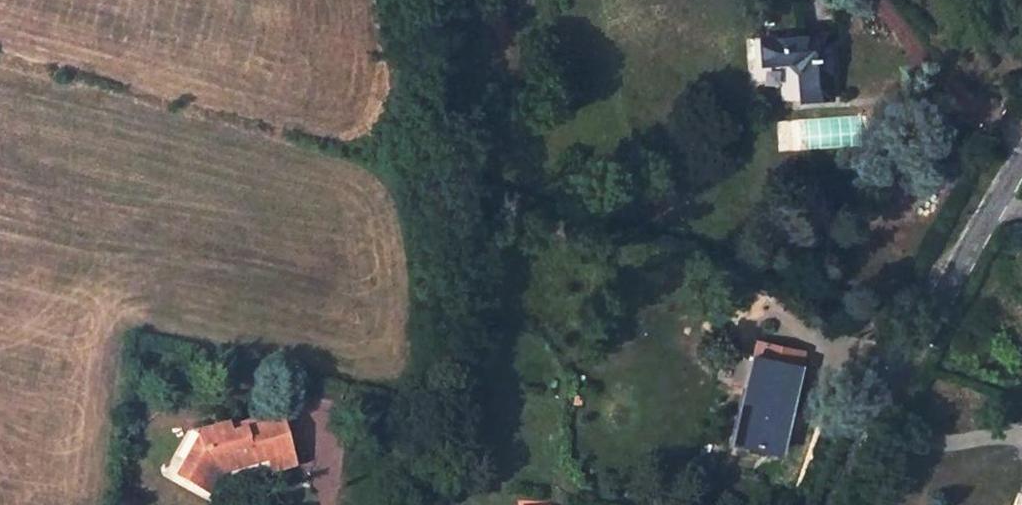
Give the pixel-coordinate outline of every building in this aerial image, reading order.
[(831,36),(760,39),(761,67),(789,65),(799,73),(800,104),(834,102),(831,36)] [(782,454),(806,351),(759,341),(756,354),(749,352),(728,441),(782,454)] [(242,472),(273,463),(277,475),(298,468),(283,418),(247,428),(249,436),(234,440),(232,432),(231,429),(204,437),(208,453),(195,456),(181,478),(202,491),(211,488),(222,471),(240,466),(242,472)] [(234,440),(249,436),(247,428),(232,432),(234,440)] [(214,497),(228,476),(242,472),(240,466),(222,471),(211,488),(202,491),(214,497)]
